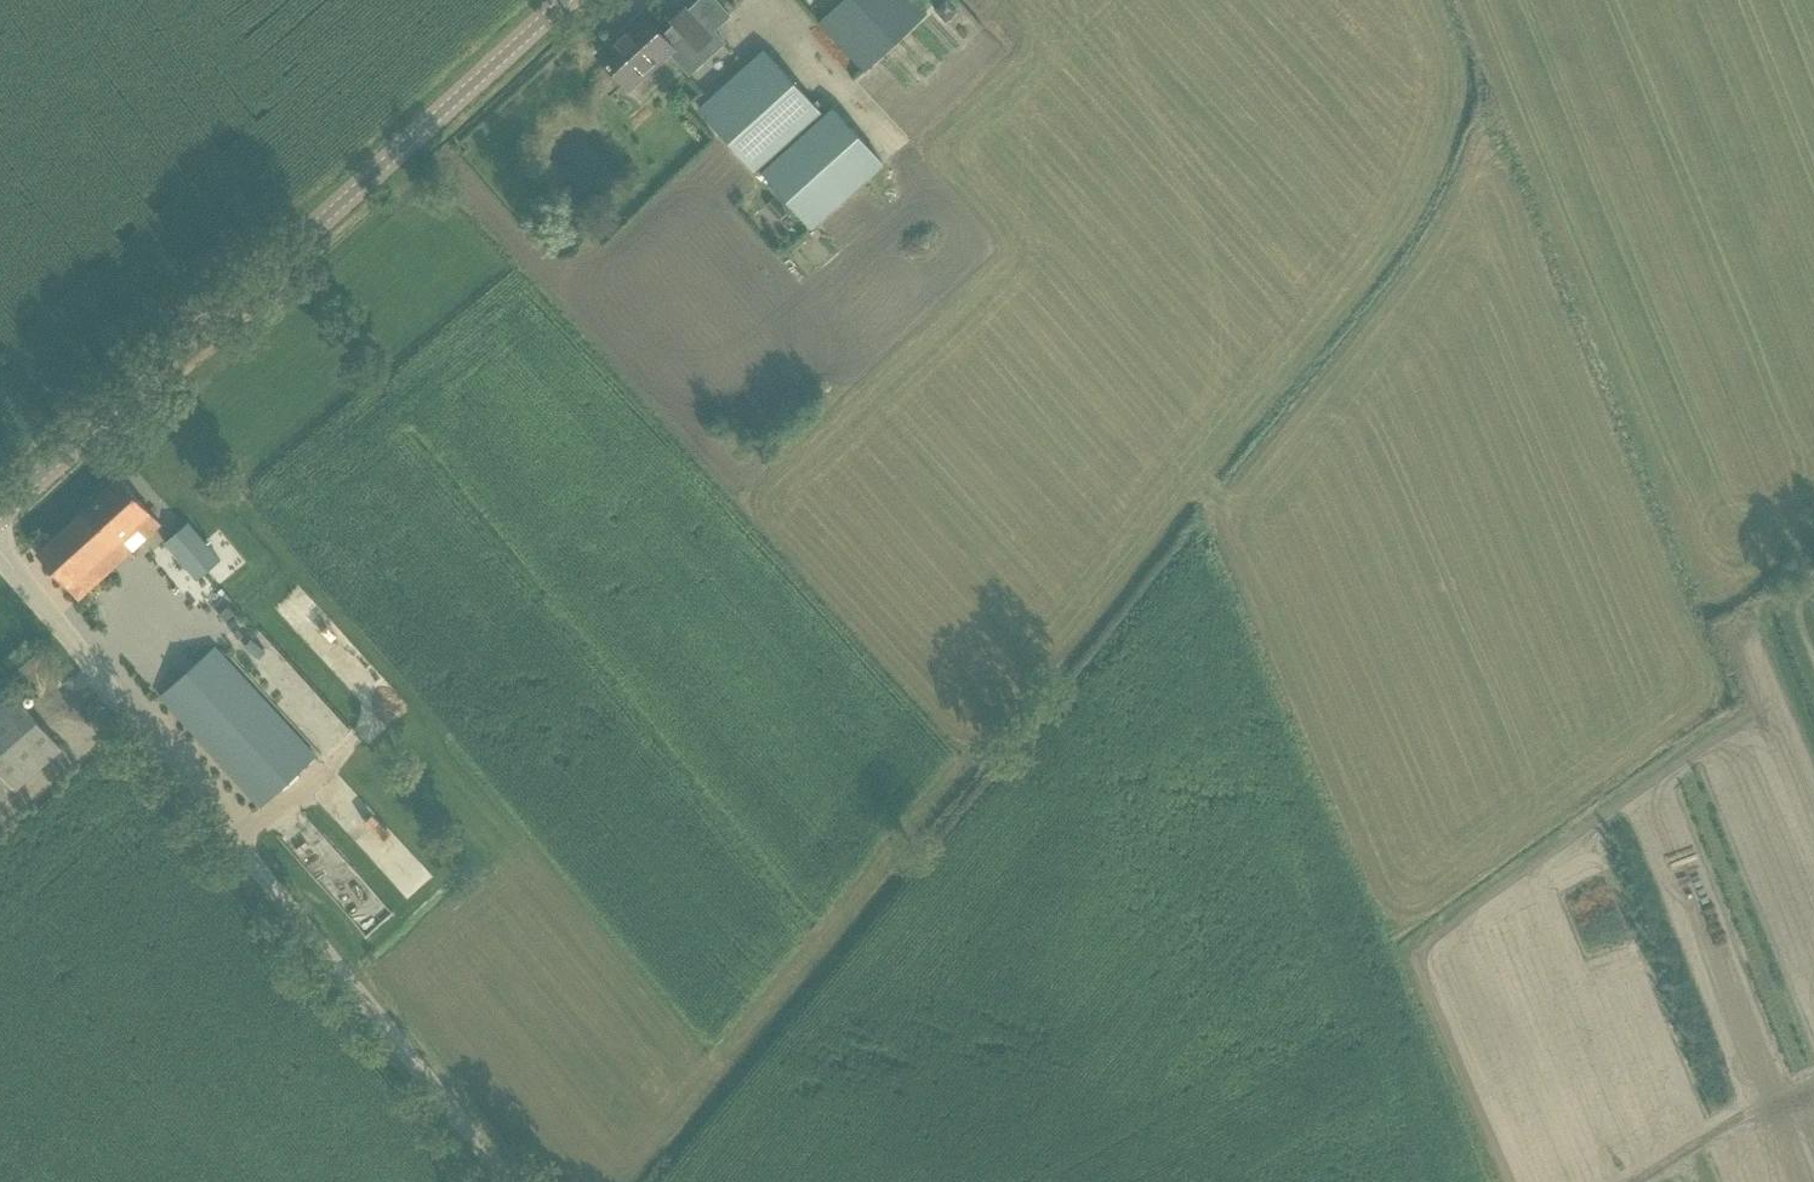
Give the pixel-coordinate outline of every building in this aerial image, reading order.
[(827,14),(818,23),(916,130),(981,70),(916,0),(843,0),(827,14)] [(711,36),(701,25),(685,8),(671,21),(673,24),(661,35),(641,14),(623,30),(627,34),(602,56),(599,53),(597,54),(614,72),(629,89),(687,37),(697,48),(711,36)] [(824,114),(764,48),(696,109),(759,176),(762,173),(811,227),(882,164),(831,107),(824,114)] [(773,198),(765,205),(778,218),(786,211),(773,198)] [(36,553),(78,599),(161,523),(119,477),(36,553)] [(164,543),(182,562),(198,580),(220,560),(203,540),(186,522),(164,543)] [(228,605),(218,613),(224,620),(233,612),(228,605)] [(315,754),(215,646),(162,697),(260,804),(315,754)] [(0,705),(0,802),(61,747),(13,693),(0,705)]
